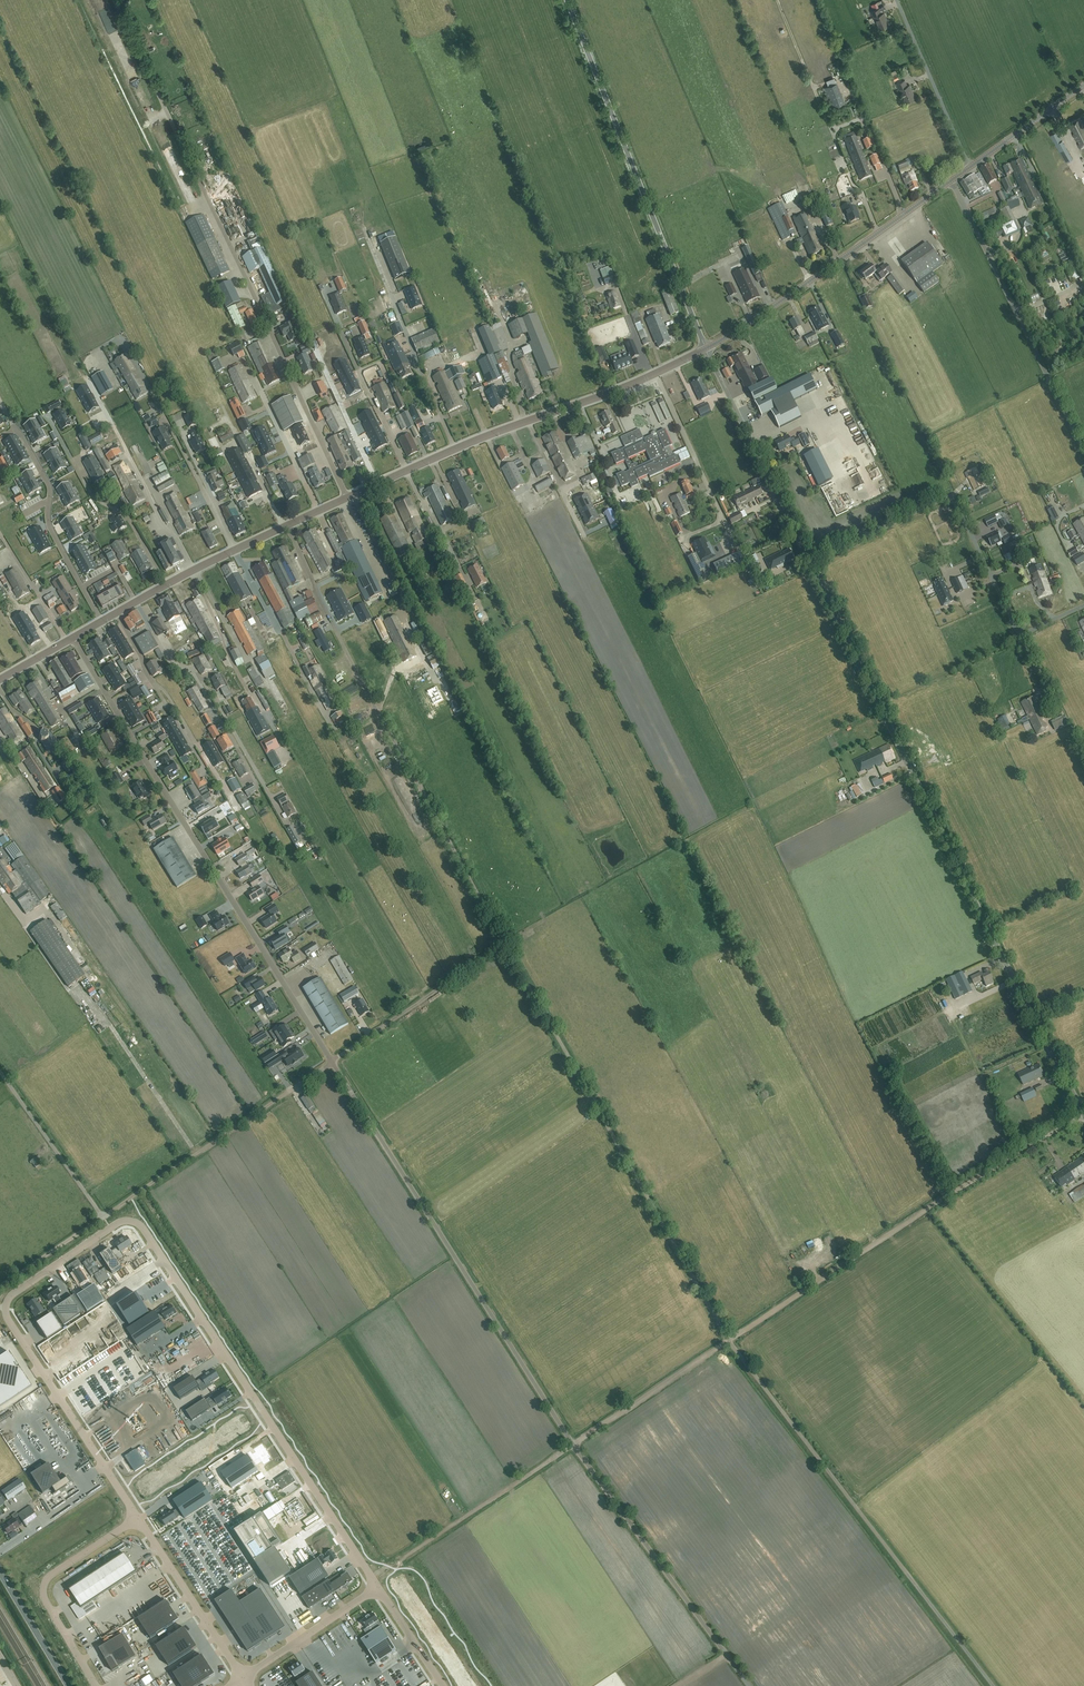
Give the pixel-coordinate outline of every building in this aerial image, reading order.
[(881,13),(879,8),(871,12),(873,17),(875,17),(880,29),(889,25),(885,18),(886,18),(883,12),(881,13)] [(894,80),(902,77),(900,72),(892,75),(894,80)] [(907,86),(904,80),(896,84),(899,90),(901,89),(906,102),(914,98),(911,91),(909,85),(907,86)] [(836,82),(824,87),(832,107),(844,102),(836,82)] [(1083,129),(1083,122),(1081,117),(1068,123),(1072,130),(1073,130),(1075,133),(1073,134),(1083,129)] [(1073,134),(1076,141),(1078,140),(1079,143),(1078,144),(1080,149),(1083,147),(1083,129),(1073,134)] [(1062,140),(1058,131),(1050,135),(1055,144),(1062,140)] [(844,137),(852,157),(863,153),(860,145),(858,145),(857,142),(858,141),(856,136),(855,137),(854,133),(844,137)] [(870,137),(863,140),(867,150),(874,147),(870,137)] [(1073,158),(1062,140),(1055,144),(1066,162),(1073,158)] [(863,154),(863,153),(852,157),(854,162),(865,158),(864,157),(863,157),(862,155),(863,154)] [(877,154),(870,157),(873,166),(881,163),(877,154)] [(868,166),(865,158),(854,162),(861,180),(872,175),(870,170),(868,170),(866,167),(868,166)] [(911,158),(906,161),(908,167),(914,164),(911,158)] [(1020,187),(1031,181),(1022,160),(1010,165),(1010,164),(1003,167),(1006,175),(1014,172),(1016,175),(1015,175),(1020,187)] [(899,171),(908,167),(906,161),(897,164),(899,171)] [(989,184),(997,180),(988,165),(980,169),(989,184)] [(918,188),(915,180),(917,180),(912,169),(901,174),(906,186),(908,185),(910,192),(918,188)] [(978,181),(974,175),(961,183),(968,195),(973,192),(974,193),(982,188),(984,193),(990,190),(983,178),(978,181)] [(1007,177),(1001,180),(1007,192),(1013,189),(1007,177)] [(1031,181),(1020,187),(1030,209),(1041,203),(1031,181)] [(849,185),(842,188),(846,196),(852,193),(849,185)] [(1005,198),(1002,192),(998,194),(1002,203),(1006,201),(1005,198)] [(784,208),(781,202),(769,208),(771,213),(784,208)] [(184,213),(190,211),(187,203),(181,205),(184,213)] [(851,207),(849,203),(842,206),(844,213),(846,213),(850,222),(859,219),(856,212),(857,212),(855,206),(851,207)] [(1015,221),(1007,205),(999,209),(1007,225),(1015,221)] [(994,207),(986,211),(978,216),(981,222),(989,218),(988,217),(997,212),(994,207)] [(784,208),(771,213),(778,229),(790,223),(784,208)] [(823,219),(830,216),(826,208),(820,211),(823,219)] [(221,220),(229,217),(226,211),(219,213),(221,220)] [(806,215),(804,211),(793,217),(798,229),(797,229),(801,238),(794,241),(796,246),(804,243),(810,257),(823,251),(820,244),(819,245),(817,241),(819,240),(811,223),(809,224),(807,221),(809,220),(807,214),(806,215)] [(230,271),(203,215),(186,223),(213,279),(230,271)] [(1025,216),(1019,217),(1022,229),(1028,227),(1025,216)] [(999,219),(989,224),(990,228),(1001,223),(999,219)] [(1014,222),(1007,225),(1002,227),(1006,236),(1018,231),(1014,222)] [(790,223),(778,229),(783,240),(795,234),(790,223)] [(253,246),(250,247),(251,249),(252,249),(254,251),(253,252),(254,252),(264,248),(259,237),(250,241),(252,244),(253,246)] [(381,243),(395,279),(410,273),(395,237),(381,243)] [(915,280),(940,262),(940,261),(927,243),(901,261),(915,280)] [(754,260),(748,246),(742,249),(754,275),(757,282),(763,279),(760,273),(754,260)] [(288,301),(264,248),(254,252),(243,257),(250,273),(259,269),(270,294),(263,297),(270,314),(283,308),(281,304),(288,301)] [(724,254),(717,254),(717,264),(726,264),(726,256),(724,256),(724,254)] [(940,262),(915,280),(924,293),(939,282),(932,272),(942,265),(940,262)] [(876,273),(871,265),(865,269),(864,268),(858,273),(862,278),(863,277),(865,280),(873,274),(879,281),(885,277),(892,272),(887,266),(876,273)] [(614,274),(612,269),(609,270),(608,267),(600,270),(605,285),(616,281),(614,274)] [(754,288),(745,268),(733,273),(747,302),(759,296),(755,288),(754,288)] [(899,295),(905,290),(893,273),(887,278),(899,295)] [(335,280),(340,293),(346,290),(341,278),(335,280)] [(481,292),(486,290),(480,279),(476,281),(481,292)] [(737,293),(732,283),(725,286),(730,296),(737,293)] [(414,286),(404,290),(412,309),(422,305),(414,286)] [(617,300),(616,298),(617,297),(615,291),(606,294),(609,303),(611,310),(621,306),(618,300),(617,300)] [(670,315),(679,312),(671,291),(662,295),(670,315)] [(346,310),(338,292),(330,295),(333,301),(331,301),(333,306),(334,306),(335,309),(337,314),(346,310)] [(906,298),(910,302),(918,297),(915,292),(906,298)] [(483,300),(485,305),(494,301),(492,296),(483,300)] [(865,297),(860,300),(864,309),(872,305),(868,296),(865,297)] [(1029,304),(1030,306),(1034,305),(1035,307),(1046,302),(1044,297),(1029,304)] [(237,330),(245,326),(235,306),(228,309),(237,330)] [(818,307),(809,311),(812,316),(811,317),(819,331),(829,326),(823,314),(822,315),(820,312),(821,312),(818,307)] [(289,321),(296,318),(291,308),(285,311),(289,321)] [(650,331),(665,325),(664,322),(662,323),(661,320),(662,319),(660,313),(657,315),(655,309),(646,312),(648,318),(645,319),(650,331)] [(252,326),(258,323),(252,310),(246,313),(252,326)] [(644,345),(651,343),(640,317),(638,310),(630,313),(641,340),(644,345)] [(559,368),(536,313),(508,325),(513,339),(528,333),(531,342),(529,343),(544,379),(552,376),(550,372),(559,368)] [(796,318),(790,322),(795,330),(796,330),(800,337),(805,334),(801,326),(801,327),(796,318)] [(370,333),(364,321),(358,324),(363,336),(370,333)] [(294,327),(292,322),(284,326),(280,328),(284,336),(288,335),(290,341),(299,337),(296,331),(297,331),(295,326),(294,327)] [(399,322),(391,325),(395,336),(403,332),(399,322)] [(506,383),(511,382),(507,373),(510,372),(506,362),(508,361),(503,351),(508,349),(509,348),(506,343),(507,342),(506,339),(507,339),(500,323),(490,327),(500,352),(494,355),(506,383)] [(671,343),(666,333),(667,333),(668,332),(665,325),(650,331),(655,343),(656,342),(659,348),(671,343)] [(489,326),(481,329),(492,355),(500,352),(489,326)] [(434,329),(411,339),(417,353),(440,343),(434,329)] [(837,331),(831,334),(831,335),(835,342),(838,347),(844,344),(839,335),(837,331)] [(808,345),(818,339),(814,332),(804,337),(808,345)] [(89,350),(96,365),(106,360),(100,347),(104,345),(105,347),(125,338),(123,334),(89,350)] [(370,354),(362,336),(354,339),(356,344),(355,345),(357,350),(358,350),(359,352),(358,353),(361,358),(370,354)] [(625,336),(611,341),(614,348),(628,342),(627,339),(625,336)] [(252,345),(248,347),(260,374),(263,373),(268,385),(281,379),(278,372),(276,373),(275,369),(264,344),(262,345),(258,337),(250,341),(252,345)] [(387,347),(384,348),(390,360),(404,353),(402,349),(401,350),(396,339),(394,339),(386,343),(387,347)] [(245,355),(238,341),(230,345),(234,357),(238,355),(239,358),(245,355)] [(616,355),(611,357),(612,360),(616,371),(631,364),(629,358),(631,357),(632,358),(639,355),(633,341),(628,343),(626,344),(630,354),(627,355),(627,354),(622,356),(618,358),(616,355)] [(514,363),(516,369),(518,369),(519,372),(516,374),(523,390),(525,389),(527,393),(526,393),(529,400),(543,394),(539,384),(540,384),(527,354),(532,353),(529,346),(521,349),(521,350),(515,352),(514,353),(513,354),(513,355),(512,357),(513,359),(513,361),(514,363)] [(303,355),(311,352),(309,347),(301,350),(303,355)] [(422,362),(440,353),(438,348),(430,351),(428,352),(419,357),(422,362)] [(599,351),(597,351),(596,349),(594,350),(599,363),(605,361),(603,356),(601,357),(599,351)] [(404,353),(390,360),(395,370),(396,370),(398,375),(399,374),(402,379),(411,375),(408,368),(409,367),(408,364),(409,363),(404,353)] [(758,385),(742,353),(727,360),(731,367),(734,365),(736,369),(735,369),(740,379),(741,379),(743,382),(742,383),(747,392),(749,391),(754,401),(776,389),(771,379),(758,385)] [(136,372),(126,354),(115,361),(125,377),(124,378),(137,399),(149,392),(144,382),(142,382),(140,380),(141,379),(137,371),(136,372)] [(313,371),(311,366),(306,355),(297,359),(301,368),(302,367),(305,374),(313,371)] [(488,383),(502,377),(493,355),(478,361),(488,383)] [(342,380),(352,375),(345,361),(335,366),(342,380)] [(230,377),(234,386),(248,380),(244,371),(242,372),(241,369),(242,368),(241,365),(239,366),(237,363),(229,366),(231,370),(229,370),(232,376),(230,377)] [(754,372),(760,383),(769,378),(763,365),(753,370),(754,372)] [(464,370),(461,366),(457,367),(446,372),(446,371),(445,372),(443,368),(433,372),(435,376),(433,377),(435,383),(437,382),(439,385),(436,387),(441,398),(442,398),(444,402),(445,401),(447,404),(445,405),(449,412),(461,406),(450,381),(461,375),(465,373),(464,370)] [(108,385),(111,391),(114,389),(103,371),(91,377),(99,390),(108,385)] [(809,374),(755,402),(762,415),(771,411),(779,427),(801,417),(793,401),(817,389),(809,374)] [(342,380),(350,395),(360,390),(352,375),(342,380)] [(459,391),(462,389),(466,387),(462,378),(454,381),(459,391)] [(704,386),(701,379),(692,383),(696,391),(695,392),(700,401),(710,396),(705,386),(704,386)] [(249,382),(248,380),(234,386),(237,392),(238,392),(243,403),(256,397),(253,390),(251,390),(250,387),(251,386),(249,383),(249,382)] [(320,395),(328,391),(323,381),(315,385),(320,395)] [(387,389),(384,382),(373,388),(374,391),(375,391),(377,394),(376,395),(383,412),(395,407),(392,399),(388,389),(387,389)] [(399,393),(394,383),(389,385),(400,409),(405,407),(399,393)] [(108,385),(99,390),(102,396),(111,391),(108,385)] [(89,413),(99,408),(87,386),(77,392),(89,413)] [(495,388),(486,392),(491,405),(492,405),(494,409),(503,406),(501,401),(500,398),(498,393),(497,393),(495,388)] [(278,402),(272,405),(284,430),(303,422),(291,396),(278,402)] [(237,400),(231,403),(238,419),(245,416),(238,400),(237,400)] [(60,406),(57,401),(44,408),(47,413),(60,406)] [(663,402),(660,404),(667,420),(670,418),(663,402)] [(700,416),(711,411),(707,402),(696,407),(700,416)] [(657,405),(653,407),(660,423),(664,421),(657,405)] [(338,412),(334,406),(322,411),(325,417),(326,416),(328,420),(327,421),(333,433),(334,432),(336,435),(346,430),(347,430),(339,411),(338,412)] [(317,408),(312,411),(317,422),(323,419),(318,408),(317,408)] [(367,432),(379,426),(370,409),(358,416),(361,421),(362,420),(364,423),(363,424),(367,432)] [(56,413),(54,415),(57,421),(62,429),(70,425),(69,424),(71,423),(69,419),(67,420),(62,410),(56,413)] [(420,436),(411,418),(408,411),(396,417),(402,430),(407,428),(408,429),(411,428),(416,438),(420,436)] [(614,423),(609,411),(600,415),(602,419),(601,420),(603,425),(604,424),(606,427),(610,425),(614,434),(619,431),(615,422),(614,423)] [(151,420),(148,414),(143,417),(146,423),(148,422),(151,420)] [(189,427),(195,425),(191,414),(184,417),(189,427)] [(157,417),(151,420),(148,422),(151,427),(160,422),(157,417)] [(420,432),(427,445),(435,441),(433,437),(432,436),(431,434),(432,434),(430,430),(429,430),(428,427),(425,428),(421,418),(414,421),(419,432),(420,432)] [(29,432),(30,434),(40,429),(35,419),(24,426),(27,432),(29,432)] [(247,419),(239,423),(243,432),(251,428),(247,419)] [(293,428),(300,444),(310,440),(307,435),(308,435),(306,431),(302,424),(293,428)] [(227,425),(216,431),(223,444),(234,438),(227,425)] [(375,450),(388,444),(379,426),(367,432),(371,440),(372,439),(373,442),(371,443),(375,450)] [(169,438),(163,427),(153,432),(156,438),(157,437),(159,440),(158,441),(158,442),(159,444),(160,444),(161,444),(164,450),(172,446),(168,439),(169,438)] [(260,428),(252,432),(256,442),(257,441),(258,442),(269,437),(264,427),(261,429),(260,428)] [(597,453),(587,435),(587,434),(584,428),(578,431),(581,437),(578,439),(577,437),(567,442),(575,459),(589,452),(591,456),(597,453)] [(620,437),(625,447),(644,439),(639,428),(620,437)] [(30,437),(34,444),(45,438),(40,429),(30,434),(31,436),(30,437)] [(671,455),(673,454),(672,452),(670,446),(672,445),(665,429),(656,433),(657,434),(653,436),(652,435),(644,439),(625,447),(611,454),(616,464),(625,460),(629,470),(624,472),(624,471),(616,475),(621,487),(629,483),(631,487),(635,486),(638,484),(636,480),(638,479),(648,475),(649,474),(650,477),(664,471),(680,463),(676,455),(672,457),(671,455)] [(362,458),(349,430),(338,435),(328,440),(329,443),(330,442),(331,446),(342,471),(353,466),(346,450),(348,449),(354,462),(362,458)] [(561,443),(555,431),(542,438),(561,477),(563,477),(564,480),(576,475),(575,471),(576,471),(562,442),(561,443)] [(205,450),(202,443),(202,442),(197,432),(191,435),(193,441),(190,442),(193,450),(194,449),(196,454),(205,450)] [(804,448),(811,445),(810,443),(805,432),(798,436),(804,448)] [(84,433),(79,436),(81,439),(85,447),(87,450),(92,447),(84,433)] [(100,433),(88,439),(92,445),(103,439),(100,433)] [(408,457),(419,452),(410,434),(399,439),(408,457)] [(248,453),(252,451),(244,435),(240,437),(248,453)] [(4,442),(7,448),(18,442),(15,436),(4,442)] [(790,441),(787,436),(782,438),(782,439),(775,443),(779,451),(792,445),(793,447),(800,444),(796,437),(792,439),(793,440),(790,441)] [(269,437),(258,442),(265,456),(276,451),(273,446),(272,446),(271,443),(272,443),(269,437)] [(7,448),(11,453),(21,447),(18,442),(7,448)] [(137,443),(131,446),(140,465),(146,462),(137,443)] [(109,461),(122,453),(117,444),(104,452),(109,461)] [(685,446),(672,452),(673,454),(671,455),(672,457),(676,455),(678,454),(681,461),(690,456),(685,446)] [(21,447),(11,453),(14,459),(24,453),(21,447)] [(502,461),(509,457),(504,447),(497,451),(502,461)] [(815,447),(802,454),(817,484),(830,477),(815,447)] [(105,470),(109,468),(98,448),(94,450),(105,470)] [(246,459),(244,459),(243,456),(244,455),(241,448),(227,455),(239,478),(252,471),(246,459)] [(49,461),(51,464),(61,458),(56,449),(45,455),(48,462),(49,461)] [(14,459),(17,465),(28,459),(24,453),(14,459)] [(315,464),(310,455),(299,460),(305,474),(308,473),(311,481),(312,480),(316,488),(317,488),(320,487),(320,486),(324,484),(322,480),(323,479),(323,478),(322,475),(320,474),(320,475),(317,468),(310,471),(308,467),(315,464)] [(8,469),(2,456),(0,457),(0,467),(2,471),(8,469)] [(104,477),(99,470),(101,469),(94,457),(83,462),(90,476),(91,475),(95,482),(104,477)] [(257,461),(261,470),(269,466),(265,457),(257,461)] [(51,467),(55,473),(66,467),(61,458),(51,464),(52,466),(51,467)] [(160,459),(153,463),(157,468),(163,464),(160,459)] [(512,490),(525,484),(516,467),(523,463),(521,459),(514,462),(501,468),(512,490)] [(550,472),(545,459),(532,465),(538,478),(550,472)] [(126,467),(122,461),(113,466),(120,480),(125,490),(123,491),(127,498),(128,499),(132,506),(145,499),(127,467),(126,467)] [(976,468),(964,473),(967,478),(968,478),(974,490),(976,489),(984,485),(979,476),(978,476),(976,473),(978,473),(976,468)] [(217,480),(214,474),(216,473),(214,469),(206,473),(208,478),(215,492),(221,489),(220,487),(223,485),(221,479),(217,480)] [(468,488),(459,469),(447,475),(450,481),(451,480),(453,484),(451,484),(464,510),(475,505),(471,496),(473,495),(469,488),(468,488)] [(607,476),(603,477),(607,486),(610,484),(611,486),(613,484),(606,469),(604,470),(607,476)] [(21,478),(26,487),(35,481),(34,479),(35,478),(32,471),(21,478)] [(159,492),(174,484),(171,479),(166,471),(164,472),(161,474),(152,479),(156,486),(159,492)] [(257,481),(252,471),(239,478),(249,498),(262,491),(258,484),(257,484),(256,481),(257,481)] [(119,484),(112,472),(107,474),(114,487),(119,484)] [(271,488),(279,485),(273,473),(265,477),(271,488)] [(550,478),(535,486),(538,492),(553,484),(550,478)] [(289,485),(286,480),(279,483),(281,489),(282,489),(288,501),(297,496),(294,489),(295,489),(292,483),(289,485)] [(687,499),(695,495),(688,480),(681,483),(686,495),(685,495),(682,496),(680,493),(670,498),(673,503),(674,502),(676,505),(674,505),(676,509),(677,508),(679,511),(677,512),(680,517),(690,512),(684,501),(686,500),(687,499)] [(37,484),(35,481),(26,487),(31,496),(42,490),(38,483),(37,484)] [(68,483),(57,489),(61,495),(62,495),(63,497),(73,492),(68,483)] [(271,498),(274,497),(274,496),(268,484),(265,485),(271,498)] [(442,495),(437,485),(424,491),(426,493),(424,494),(425,498),(428,497),(436,515),(438,514),(439,517),(438,518),(442,526),(454,520),(443,497),(444,497),(442,494),(442,495)] [(15,495),(20,492),(16,486),(11,489),(15,495)] [(744,492),(749,502),(754,500),(753,498),(763,494),(759,486),(753,489),(752,488),(744,492)] [(450,499),(448,494),(445,487),(441,488),(444,495),(445,495),(447,501),(450,499)] [(608,497),(614,494),(611,487),(605,490),(608,497)] [(73,492),(63,497),(65,500),(63,500),(67,507),(78,501),(73,492)] [(186,515),(173,492),(165,495),(168,502),(166,503),(173,517),(174,517),(177,523),(175,524),(180,535),(194,528),(190,521),(191,521),(188,514),(186,515)] [(224,494),(223,492),(217,494),(219,497),(218,498),(220,502),(226,499),(225,496),(227,495),(226,493),(224,494)] [(745,504),(749,502),(744,492),(733,497),(737,507),(743,505),(743,504),(744,503),(745,504)] [(17,503),(24,499),(21,493),(13,497),(17,503)] [(118,494),(121,499),(126,509),(130,507),(124,497),(123,498),(120,493),(118,494)] [(578,508),(580,512),(593,506),(587,494),(575,500),(577,506),(578,505),(579,507),(578,508)] [(970,503),(975,500),(973,494),(967,496),(970,503)] [(616,498),(621,508),(628,505),(623,495),(616,498)] [(415,509),(409,497),(396,503),(409,533),(412,532),(413,535),(412,536),(416,544),(414,544),(417,551),(428,546),(428,545),(430,543),(428,538),(423,527),(424,527),(416,509),(415,509)] [(244,510),(249,508),(245,501),(240,503),(244,510)] [(224,512),(223,513),(229,526),(230,526),(232,528),(231,529),(233,533),(234,532),(236,537),(246,532),(243,528),(244,527),(239,516),(232,502),(221,507),(224,512)] [(599,519),(593,506),(580,512),(582,516),(583,516),(585,518),(584,519),(587,525),(599,519)] [(1051,509),(1049,511),(1052,517),(1057,514),(1054,508),(1053,508),(1052,506),(1050,507),(1051,509)] [(165,522),(169,520),(163,509),(159,511),(165,522)] [(612,509),(605,512),(611,524),(617,521),(612,509)] [(997,523),(1005,519),(1004,519),(1000,511),(999,511),(998,511),(994,513),(994,515),(984,519),(988,527),(997,523)] [(731,524),(742,518),(739,512),(728,517),(731,524)] [(344,546),(354,542),(352,537),(344,520),(345,520),(342,514),(330,519),(344,546)] [(399,558),(409,553),(403,540),(405,539),(392,514),(380,520),(399,558)] [(118,519),(116,516),(110,519),(112,522),(114,522),(119,531),(126,526),(120,517),(118,519)] [(72,517),(61,523),(65,530),(66,529),(67,532),(77,526),(72,517)] [(475,529),(486,524),(483,518),(472,523),(475,529)] [(1074,525),(1083,541),(1083,518),(1074,525)] [(683,536),(682,533),(683,533),(677,521),(671,524),(677,536),(678,538),(683,536)] [(77,526),(67,532),(69,534),(68,535),(71,541),(82,535),(77,526)] [(51,548),(40,527),(29,532),(40,553),(51,548)] [(210,549),(218,545),(208,528),(201,532),(210,549)] [(315,528),(302,535),(307,545),(305,546),(321,574),(323,573),(331,569),(333,574),(348,566),(341,552),(330,529),(327,530),(328,533),(327,534),(337,555),(336,555),(338,560),(334,562),(336,566),(334,567),(322,542),(320,543),(318,539),(320,538),(315,528)] [(1003,538),(1000,531),(998,533),(997,532),(987,537),(992,546),(1002,541),(1001,539),(1003,538)] [(1005,544),(1012,540),(1010,535),(1002,539),(1005,544)] [(715,556),(712,549),(710,550),(707,544),(704,538),(693,544),(700,559),(701,561),(707,558),(708,560),(715,556)] [(1021,547),(1018,539),(1012,542),(1015,549),(1021,547)] [(129,555),(125,547),(125,546),(121,540),(112,545),(116,552),(117,551),(118,555),(117,555),(118,557),(120,561),(129,555)] [(176,547),(173,540),(169,542),(161,546),(164,550),(157,553),(166,571),(173,567),(181,563),(180,563),(184,561),(180,554),(178,553),(176,555),(173,549),(176,547)] [(357,540),(354,542),(344,546),(341,548),(359,585),(358,586),(365,600),(372,598),(369,593),(380,588),(357,540)] [(76,558),(86,552),(83,546),(72,552),(76,558)] [(289,558),(288,555),(290,553),(286,546),(273,552),(277,562),(271,565),(290,603),(294,601),(288,589),(294,586),(304,581),(292,557),(289,558)] [(132,555),(131,555),(142,574),(149,570),(153,568),(150,563),(149,564),(147,561),(148,561),(148,560),(145,555),(144,556),(142,553),(144,552),(142,549),(141,550),(132,554),(132,555)] [(794,558),(789,549),(782,553),(781,551),(765,559),(770,570),(776,567),(778,568),(784,565),(783,563),(794,558)] [(105,554),(107,557),(108,559),(114,556),(113,554),(111,550),(105,554)] [(718,575),(744,562),(739,551),(713,564),(718,575)] [(78,563),(89,557),(86,552),(76,558),(78,563)] [(1083,553),(1073,559),(1078,566),(1083,562),(1083,554),(1083,553)] [(701,565),(695,554),(687,557),(700,584),(710,579),(703,564),(701,565)] [(755,554),(748,557),(751,563),(758,560),(755,554)] [(81,568),(92,562),(89,557),(78,563),(81,568)] [(85,574),(96,568),(92,562),(81,568),(85,574)] [(237,569),(233,562),(222,568),(240,602),(251,596),(239,573),(237,573),(235,570),(237,569)] [(267,569),(264,562),(252,568),(274,609),(277,614),(289,608),(290,608),(269,568),(267,569)] [(469,569),(478,587),(486,582),(477,565),(469,569)] [(1044,573),(1041,565),(1029,569),(1032,576),(1034,576),(1035,579),(1033,580),(1034,583),(1046,578),(1044,572),(1044,573)] [(16,573),(13,568),(5,573),(14,589),(14,591),(19,599),(30,592),(26,585),(25,586),(24,585),(25,583),(18,572),(16,573)] [(64,576),(53,582),(58,591),(57,592),(61,598),(75,590),(75,589),(72,590),(68,583),(64,576)] [(962,584),(959,578),(952,581),(955,587),(962,584)] [(1046,578),(1034,583),(1036,587),(1037,587),(1039,590),(1037,591),(1039,597),(1051,593),(1046,578)] [(948,590),(947,586),(946,587),(944,584),(942,579),(935,583),(936,586),(935,587),(938,595),(948,590)] [(6,598),(12,593),(4,581),(0,584),(0,589),(6,598)] [(125,595),(118,583),(112,587),(112,588),(119,599),(125,595)] [(965,590),(962,584),(955,587),(957,593),(965,590)] [(471,594),(467,586),(461,589),(465,597),(471,594)] [(119,599),(112,588),(107,591),(108,592),(113,602),(119,599)] [(196,598),(201,595),(198,588),(193,591),(196,598)] [(341,589),(327,596),(330,602),(333,606),(332,607),(333,609),(335,612),(336,612),(337,614),(336,614),(339,621),(354,613),(347,601),(341,589)] [(75,590),(61,598),(63,602),(65,601),(71,612),(81,606),(76,599),(78,599),(76,596),(78,595),(75,590)] [(948,590),(938,595),(944,606),(951,603),(950,602),(953,601),(951,596),(950,597),(949,594),(950,594),(948,590)] [(311,591),(305,594),(307,600),(313,597),(311,591)] [(49,605),(57,600),(52,592),(44,598),(49,605)] [(113,602),(108,592),(103,595),(108,605),(113,602)] [(97,598),(103,608),(108,605),(103,595),(101,593),(99,594),(100,597),(97,598)] [(173,627),(183,622),(183,621),(168,595),(157,600),(166,615),(173,627)] [(198,598),(186,605),(194,618),(201,631),(203,634),(204,634),(209,644),(211,642),(213,646),(222,641),(220,638),(217,631),(215,631),(213,629),(214,627),(213,625),(206,612),(205,612),(203,609),(204,608),(198,598)] [(305,617),(318,610),(312,598),(299,605),(305,617)] [(57,600),(49,605),(50,608),(56,605),(54,602),(57,601),(57,600)] [(355,608),(362,623),(365,622),(372,618),(364,604),(355,608)] [(40,623),(49,618),(41,605),(32,611),(40,623)] [(936,605),(927,608),(936,631),(945,628),(936,605)] [(297,623),(289,608),(277,614),(284,629),(297,623)] [(246,623),(239,610),(227,616),(232,626),(234,625),(235,628),(234,629),(242,644),(243,643),(245,646),(244,646),(248,655),(257,651),(258,653),(257,653),(258,657),(254,659),(265,678),(275,673),(264,654),(265,653),(263,650),(262,648),(253,630),(250,625),(250,624),(248,621),(246,623)] [(309,627),(324,620),(319,611),(304,618),(309,627)] [(24,612),(13,619),(25,638),(26,638),(31,646),(41,640),(36,632),(37,631),(34,628),(35,627),(27,615),(26,615),(24,612)] [(142,620),(137,612),(130,616),(129,617),(130,618),(125,622),(130,631),(136,628),(137,629),(145,624),(142,620)] [(416,656),(409,640),(396,615),(384,622),(396,647),(393,648),(388,637),(383,639),(397,667),(401,665),(402,665),(404,664),(403,663),(404,662),(416,656)] [(161,618),(151,624),(158,636),(161,634),(168,630),(161,618)] [(376,623),(381,635),(387,632),(381,620),(376,623)] [(45,632),(53,627),(50,622),(42,627),(45,632)] [(337,627),(342,636),(351,631),(345,622),(337,627)] [(117,646),(126,640),(118,627),(109,632),(117,646)] [(320,629),(314,632),(318,640),(315,641),(319,648),(321,646),(325,652),(331,649),(320,629)] [(144,656),(158,647),(159,647),(150,631),(135,640),(144,656)] [(103,644),(99,638),(89,644),(94,652),(104,646),(106,650),(113,646),(108,639),(105,641),(105,642),(103,644)] [(426,638),(419,642),(426,656),(434,653),(426,638)] [(126,640),(117,646),(125,659),(134,653),(126,640)] [(106,650),(104,646),(94,652),(95,652),(96,654),(96,655),(100,662),(110,656),(106,650)] [(71,678),(82,672),(74,658),(75,657),(72,652),(60,659),(71,678)] [(435,654),(427,658),(432,667),(440,663),(435,654)] [(201,675),(211,670),(204,655),(193,660),(197,667),(201,675)] [(64,687),(71,683),(57,659),(49,663),(64,687)] [(117,662),(123,672),(127,670),(121,659),(117,662)] [(155,661),(147,665),(153,676),(161,672),(161,671),(164,670),(162,665),(158,666),(155,661)] [(247,661),(236,667),(241,676),(247,673),(244,669),(250,666),(247,661)] [(408,672),(423,668),(420,661),(406,665),(408,672)] [(109,681),(120,674),(113,664),(103,670),(105,674),(107,674),(108,677),(108,678),(109,681)] [(132,676),(137,673),(131,664),(126,667),(132,676)] [(323,674),(318,665),(309,670),(307,666),(303,668),(308,678),(309,678),(311,682),(320,700),(321,700),(327,711),(337,705),(323,678),(323,674)] [(253,666),(246,669),(254,688),(261,684),(253,666)] [(188,669),(179,673),(182,679),(190,675),(188,669)] [(94,685),(87,674),(84,675),(73,682),(80,693),(94,685)] [(109,681),(111,684),(112,683),(114,686),(113,687),(116,691),(126,685),(120,674),(109,681)] [(226,687),(225,686),(220,675),(212,679),(215,686),(217,690),(220,688),(224,697),(227,696),(228,698),(233,696),(231,693),(228,686),(226,687)] [(40,708),(49,701),(50,701),(43,690),(42,690),(36,681),(26,687),(28,691),(28,693),(31,698),(34,699),(40,708)] [(71,683),(64,687),(64,688),(61,690),(60,687),(55,690),(62,703),(78,694),(72,683),(71,683)] [(136,685),(129,689),(133,696),(138,693),(140,695),(142,694),(136,685)] [(144,686),(141,688),(147,698),(152,695),(150,691),(148,692),(144,686)] [(205,700),(196,686),(187,692),(190,698),(191,697),(201,712),(208,707),(207,707),(209,705),(205,699),(205,700)] [(34,709),(19,689),(9,697),(15,706),(18,704),(20,706),(19,707),(23,712),(24,711),(26,715),(34,709)] [(1030,719),(1041,713),(1038,706),(1037,706),(1035,703),(1037,702),(1034,696),(1021,702),(1030,719)] [(256,708),(250,697),(240,703),(249,719),(259,714),(261,713),(258,707),(256,708)] [(92,714),(103,707),(97,698),(86,705),(92,714)] [(126,715),(137,709),(131,698),(119,705),(122,709),(123,709),(125,712),(124,713),(126,715)] [(49,701),(40,708),(52,727),(62,720),(58,714),(57,714),(55,711),(57,709),(54,704),(51,705),(49,701)] [(69,714),(82,707),(79,701),(66,709),(69,714)] [(103,707),(92,714),(98,723),(109,717),(103,707)] [(4,708),(0,710),(0,723),(1,725),(0,725),(0,727),(6,736),(8,736),(9,738),(7,740),(10,744),(22,736),(12,720),(13,719),(10,715),(9,715),(4,708)] [(137,709),(126,715),(128,720),(129,720),(131,722),(130,723),(133,727),(144,720),(137,709)] [(146,716),(151,725),(157,722),(155,717),(153,712),(146,716)] [(332,722),(341,721),(340,713),(330,715),(332,722)] [(1041,713),(1030,719),(1038,735),(1047,731),(1046,729),(1046,728),(1048,727),(1046,723),(1044,723),(1042,720),(1044,719),(1041,713)] [(206,726),(211,723),(207,714),(202,717),(206,726)] [(260,717),(259,714),(249,719),(258,736),(270,729),(262,716),(260,717)] [(1054,728),(1066,722),(1064,716),(1051,722),(1054,728)] [(174,743),(183,738),(179,729),(178,730),(177,728),(177,727),(171,717),(162,722),(174,743)] [(25,725),(21,718),(17,720),(28,738),(32,735),(34,734),(27,723),(25,725)] [(1008,720),(999,724),(1002,730),(1003,729),(1004,731),(1010,728),(1009,726),(1010,725),(1008,720)] [(208,730),(210,734),(214,739),(220,736),(214,726),(208,730)] [(88,738),(97,732),(94,727),(85,732),(88,738)] [(43,731),(44,732),(40,734),(39,738),(41,742),(43,742),(48,750),(58,743),(52,733),(50,733),(50,730),(44,728),(43,731)] [(115,739),(113,736),(114,735),(111,730),(101,736),(111,753),(119,748),(117,745),(119,743),(116,739),(115,739)] [(155,754),(165,748),(161,741),(166,737),(163,732),(157,736),(159,740),(157,741),(157,742),(150,746),(155,754)] [(233,746),(227,734),(217,740),(223,750),(225,748),(226,750),(233,746)] [(259,739),(264,751),(277,747),(273,735),(259,739)] [(77,754),(67,738),(59,743),(69,759),(77,754)] [(183,738),(174,743),(182,757),(191,752),(189,747),(188,747),(187,745),(187,744),(183,738)] [(215,767),(224,762),(212,742),(203,746),(205,750),(204,750),(215,767)] [(867,771),(895,758),(888,744),(854,760),(859,773),(866,769),(867,771)] [(30,746),(17,755),(22,762),(24,761),(33,775),(43,768),(33,752),(30,746)] [(273,751),(266,755),(274,768),(279,765),(281,764),(273,751)] [(100,762),(105,760),(100,752),(96,755),(100,762)] [(170,763),(169,760),(170,760),(166,754),(159,758),(162,764),(164,763),(165,766),(161,768),(166,776),(177,769),(173,761),(170,763)] [(241,778),(249,773),(244,765),(245,765),(241,759),(233,764),(241,778)] [(74,770),(67,760),(62,763),(69,773),(74,770)] [(53,783),(43,768),(33,775),(34,774),(37,777),(35,778),(38,783),(40,782),(42,785),(41,786),(45,792),(54,786),(52,783),(53,783)] [(124,782),(118,773),(111,777),(117,786),(124,782)] [(888,782),(885,776),(882,778),(882,779),(879,780),(877,777),(871,780),(875,788),(884,783),(888,782)] [(201,780),(195,783),(198,789),(208,783),(204,778),(201,780)] [(234,793),(241,789),(235,778),(228,782),(234,793)] [(146,790),(141,781),(133,786),(135,789),(134,790),(137,795),(138,795),(141,799),(144,797),(144,798),(149,795),(146,790)] [(194,784),(185,790),(192,801),(194,800),(197,805),(194,807),(198,814),(206,809),(210,807),(208,803),(206,804),(202,797),(194,784)] [(252,784),(243,789),(247,795),(250,793),(251,796),(255,793),(254,791),(256,790),(252,784)] [(65,798),(59,788),(51,792),(58,803),(65,798)] [(248,802),(243,793),(236,797),(241,805),(248,802)] [(288,818),(296,813),(286,794),(277,799),(288,818)] [(234,814),(227,802),(220,807),(227,818),(234,814)] [(166,823),(161,815),(155,818),(152,820),(149,815),(141,820),(145,826),(149,823),(153,830),(166,823)] [(218,826),(213,818),(200,826),(205,834),(218,826)] [(242,828),(238,821),(227,828),(231,835),(237,831),(240,835),(245,832),(242,828)] [(294,845),(300,841),(292,827),(286,830),(293,842),(294,845)] [(282,848),(278,840),(276,836),(274,833),(270,835),(272,838),(275,844),(279,850),(282,848)] [(177,888),(196,876),(173,837),(153,849),(177,888)] [(218,842),(212,846),(218,855),(230,847),(225,838),(221,840),(217,842),(218,842)] [(15,862),(24,856),(14,842),(5,849),(15,862)] [(252,873),(245,863),(248,861),(246,857),(256,852),(254,849),(235,860),(239,866),(240,865),(243,869),(237,873),(241,879),(246,875),(246,876),(252,873)] [(323,858),(318,850),(312,853),(315,859),(318,857),(319,860),(323,858)] [(0,861),(0,882),(9,894),(11,892),(26,914),(40,904),(39,902),(50,894),(24,856),(15,862),(12,864),(16,870),(12,872),(3,859),(0,861)] [(264,894),(258,885),(263,881),(260,876),(249,882),(253,888),(255,887),(256,888),(247,894),(252,901),(259,897),(259,898),(264,894)] [(269,896),(271,901),(278,897),(275,893),(269,896)] [(60,922),(66,917),(67,917),(57,903),(56,903),(50,907),(60,922)] [(274,905),(267,909),(270,914),(261,920),(266,928),(277,921),(274,917),(279,913),(274,905)] [(221,918),(217,911),(210,916),(214,922),(213,922),(218,930),(229,924),(224,916),(221,918)] [(202,916),(196,920),(201,929),(207,925),(202,916)] [(68,987),(84,975),(46,920),(29,931),(68,987)] [(279,936),(270,942),(272,944),(272,945),(273,947),(273,946),(275,949),(287,942),(283,935),(289,932),(286,926),(277,932),(279,936)] [(307,956),(319,949),(315,942),(303,950),(307,956)] [(291,954),(288,949),(278,955),(284,963),(291,958),(294,963),(301,959),(296,951),(291,954)] [(235,960),(230,953),(221,959),(225,966),(235,960)] [(248,962),(243,954),(236,958),(241,966),(240,966),(242,969),(242,970),(244,973),(245,973),(245,974),(256,967),(251,960),(248,962)] [(344,985),(353,980),(339,956),(330,961),(344,985)] [(992,979),(987,969),(984,971),(985,974),(983,975),(981,972),(970,977),(973,984),(983,979),(986,986),(993,983),(991,979),(992,979)] [(966,979),(962,972),(946,980),(955,999),(972,991),(966,979)] [(256,980),(253,976),(243,983),(247,989),(252,986),(253,987),(256,991),(265,985),(261,977),(256,980)] [(331,1035),(348,1024),(321,977),(303,988),(331,1035)] [(88,986),(82,990),(85,995),(91,991),(88,986)] [(345,1002),(359,994),(355,986),(340,995),(345,1002)] [(267,1000),(262,991),(256,995),(260,1002),(261,1004),(262,1003),(265,1007),(270,1015),(278,1010),(270,998),(267,1000)] [(361,1016),(369,1011),(365,1004),(363,999),(354,1004),(361,1016)] [(260,1002),(253,1006),(256,1012),(265,1007),(262,1003),(261,1004),(260,1002)] [(280,1025),(273,1030),(278,1038),(278,1039),(290,1031),(286,1025),(281,1028),(280,1025)] [(290,1031),(278,1039),(284,1047),(291,1042),(290,1040),(294,1037),(290,1031)] [(260,1034),(251,1040),(255,1045),(263,1039),(267,1037),(264,1032),(260,1034)] [(274,1057),(266,1063),(269,1069),(270,1069),(275,1065),(284,1060),(286,1063),(288,1066),(289,1066),(292,1064),(293,1065),(298,1062),(297,1061),(304,1056),(300,1051),(298,1048),(297,1049),(294,1051),(294,1050),(291,1053),(288,1055),(287,1055),(286,1054),(287,1053),(286,1052),(279,1056),(278,1054),(274,1057)] [(274,1057),(271,1052),(262,1057),(261,1058),(265,1063),(266,1063),(274,1057)] [(1023,1085),(1044,1075),(1039,1063),(1018,1073),(1023,1085)] [(1024,1102),(1037,1096),(1033,1088),(1020,1094),(1024,1102)] [(311,1113),(317,1110),(307,1095),(301,1098),(311,1113)] [(324,1120),(319,1112),(313,1116),(318,1123),(324,1120)] [(40,1164),(44,1161),(41,1158),(39,1155),(35,1157),(35,1158),(31,1161),(29,1162),(30,1163),(32,1162),(35,1167),(40,1164)] [(1075,1179),(1083,1173),(1083,1155),(1081,1157),(1067,1167),(1075,1179)] [(1067,1167),(1054,1176),(1061,1187),(1067,1183),(1068,1184),(1075,1179),(1067,1167)] [(1083,1185),(1072,1191),(1073,1192),(1069,1194),(1074,1202),(1083,1196),(1083,1185)] [(110,1249),(100,1256),(112,1274),(122,1267),(119,1262),(125,1258),(121,1252),(132,1245),(127,1237),(123,1240),(120,1242),(116,1245),(118,1247),(112,1251),(110,1249)] [(80,1269),(72,1274),(79,1285),(80,1284),(85,1291),(76,1296),(86,1312),(104,1301),(93,1285),(90,1287),(85,1281),(87,1280),(80,1269)] [(49,1291),(45,1294),(50,1301),(53,1299),(58,1306),(52,1310),(63,1326),(80,1314),(69,1298),(63,1303),(58,1296),(61,1293),(56,1286),(52,1289),(52,1288),(48,1290),(49,1291)] [(136,1294),(118,1307),(130,1325),(148,1313),(136,1294)] [(36,1299),(27,1305),(35,1317),(40,1314),(43,1319),(36,1323),(47,1339),(62,1329),(51,1313),(49,1315),(46,1309),(43,1311),(36,1299)] [(163,1324),(161,1320),(164,1318),(165,1320),(177,1313),(171,1305),(160,1312),(161,1313),(158,1315),(155,1311),(127,1330),(137,1346),(161,1331),(165,1328),(163,1325),(163,1324)] [(700,1310),(695,1312),(696,1315),(692,1316),(693,1319),(698,1318),(699,1320),(703,1319),(700,1310)] [(31,1386),(8,1352),(0,1357),(0,1407),(31,1386)] [(193,1376),(174,1389),(181,1400),(200,1387),(198,1385),(204,1381),(207,1385),(219,1378),(214,1370),(209,1373),(209,1372),(206,1375),(196,1382),(193,1376)] [(212,1396),(206,1400),(209,1405),(215,1400),(217,1404),(230,1396),(228,1393),(229,1393),(226,1388),(213,1397),(212,1396)] [(205,1399),(186,1412),(192,1421),(211,1408),(209,1405),(206,1400),(205,1399)] [(251,1451),(246,1454),(247,1456),(252,1463),(259,1458),(264,1465),(270,1460),(269,1458),(271,1457),(268,1452),(265,1448),(262,1443),(254,1449),(256,1454),(254,1456),(251,1451)] [(247,1456),(222,1472),(232,1488),(258,1472),(252,1463),(247,1456)] [(48,1463),(30,1475),(42,1494),(51,1488),(55,1493),(69,1483),(66,1478),(60,1482),(48,1463)] [(26,1488),(19,1479),(2,1491),(1,1492),(0,1492),(0,1505),(4,1503),(3,1503),(7,1500),(7,1501),(26,1488)] [(201,1483),(173,1501),(178,1508),(182,1514),(185,1519),(213,1500),(201,1483)] [(282,1501),(235,1532),(271,1586),(291,1572),(275,1548),(283,1543),(271,1524),(287,1513),(290,1517),(293,1516),(296,1520),(297,1519),(298,1520),(305,1515),(301,1510),(303,1509),(297,1501),(286,1508),(282,1501)] [(25,1526),(37,1518),(29,1506),(17,1514),(19,1517),(15,1520),(13,1518),(2,1526),(8,1533),(14,1529),(14,1530),(19,1526),(23,1523),(25,1526)] [(172,1511),(160,1518),(165,1526),(177,1518),(177,1517),(182,1514),(178,1508),(173,1512),(172,1511)] [(323,1555),(318,1558),(319,1560),(318,1560),(320,1564),(321,1563),(323,1566),(330,1561),(331,1564),(338,1559),(332,1550),(325,1555),(326,1555),(324,1557),(323,1555)] [(69,1590),(77,1602),(70,1607),(71,1607),(75,1612),(74,1612),(74,1613),(75,1612),(79,1618),(78,1618),(78,1619),(79,1618),(79,1619),(80,1618),(85,1614),(85,1615),(86,1615),(85,1614),(90,1611),(91,1611),(91,1610),(96,1607),(97,1607),(93,1601),(137,1572),(124,1553),(69,1590)] [(317,1560),(289,1578),(300,1595),(328,1576),(317,1560)] [(339,1574),(327,1581),(335,1592),(347,1584),(347,1585),(348,1584),(352,1581),(347,1574),(343,1576),(340,1573),(339,1574)] [(335,1592),(327,1581),(302,1598),(309,1609),(335,1592)] [(260,1589),(240,1602),(265,1641),(280,1631),(279,1629),(284,1626),(260,1589)] [(231,1590),(215,1601),(221,1611),(223,1610),(244,1642),(242,1643),(248,1652),(260,1644),(259,1642),(264,1639),(265,1641),(240,1602),(231,1590)] [(166,1600),(138,1619),(150,1638),(179,1619),(166,1600)] [(361,1640),(376,1663),(396,1650),(396,1649),(393,1649),(392,1644),(389,1645),(389,1639),(384,1632),(385,1631),(378,1621),(373,1613),(369,1616),(369,1615),(365,1617),(366,1618),(362,1620),(367,1628),(363,1630),(367,1636),(361,1640)] [(184,1628),(156,1646),(168,1666),(197,1647),(184,1628)] [(123,1634),(99,1648),(112,1671),(136,1657),(123,1634)] [(173,1674),(181,1685),(197,1685),(214,1674),(202,1655),(173,1674)] [(293,1666),(289,1669),(295,1677),(300,1674),(304,1671),(305,1670),(300,1662),(296,1665),(295,1665),(293,1666)] [(296,1683),(298,1685),(322,1685),(312,1672),(307,1675),(304,1671),(300,1674),(303,1678),(296,1683)] [(349,1685),(379,1685),(370,1672),(349,1685)]
